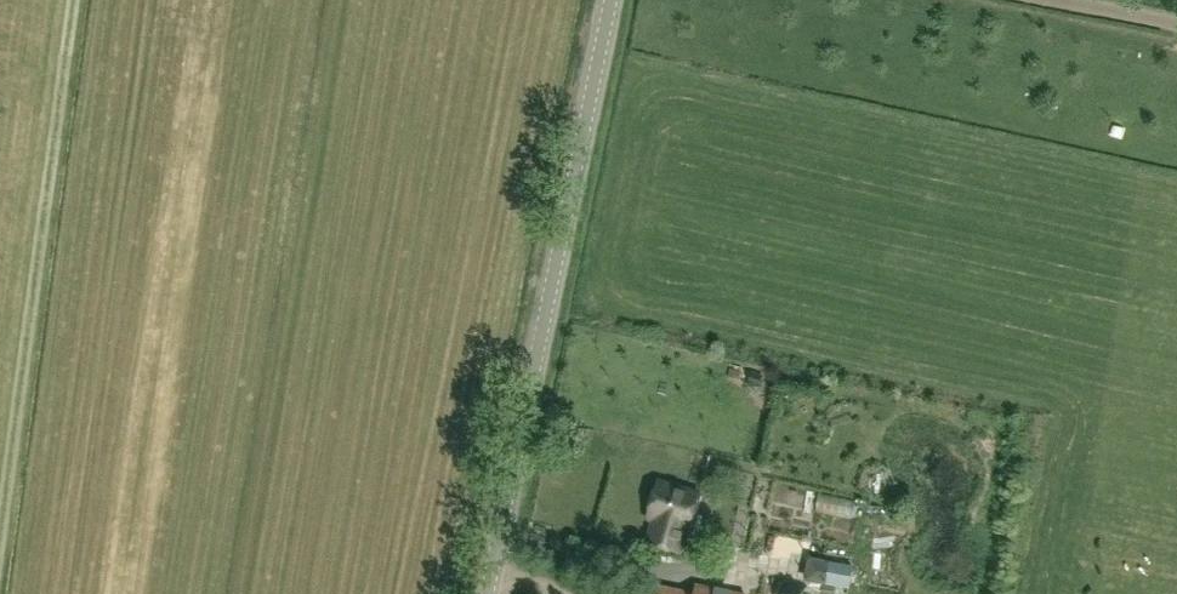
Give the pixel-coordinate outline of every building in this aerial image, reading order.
[(645,543),(679,553),(686,530),(688,530),(700,493),(658,481),(646,518),(653,520),(645,543)]
